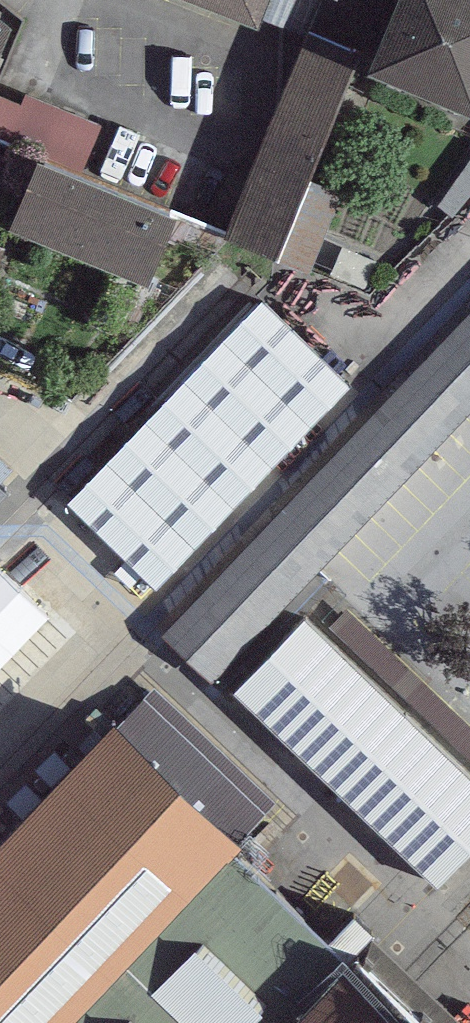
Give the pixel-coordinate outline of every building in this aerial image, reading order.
[(258,12),(306,31),(309,24),(318,0),(227,0),(258,12)] [(368,56),(469,98),(469,0),(391,0),(368,56)] [(9,18),(0,10),(0,41),(9,18)] [(360,44),(309,24),(306,31),(228,232),(279,252),(360,44)] [(177,205),(37,147),(8,215),(149,273),(177,205)] [(261,303),(64,507),(155,595),(352,391),(261,303)] [(162,638),(212,688),(469,417),(469,316),(162,638)] [(234,696),(438,888),(469,855),(469,778),(304,621),(234,696)] [(387,692),(469,769),(469,738),(402,675),(387,692)] [(154,692),(113,733),(236,851),(276,808),(154,692)] [(113,733),(0,853),(0,1022),(84,1022),(231,865),(241,855),(236,851),(113,733)] [(231,865),(84,1022),(307,1022),(351,977),(231,865)] [(361,966),(351,977),(307,1022),(422,1022),(393,995),(361,966)]
